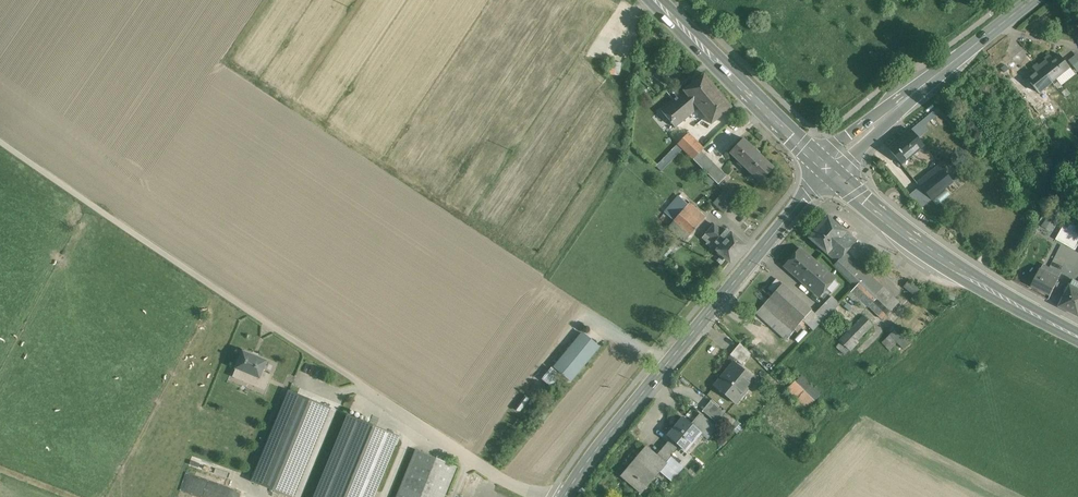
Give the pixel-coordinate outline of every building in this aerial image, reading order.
[(670,45),(662,53),(666,57),(674,49),(670,45)] [(1077,52),(1069,60),(1077,71),(1077,53),(1077,52)] [(1059,55),(1052,60),(1050,57),(1039,66),(1052,82),(1070,68),(1059,55)] [(1052,82),(1039,66),(1035,69),(1037,72),(1028,79),(1039,93),(1052,82)] [(731,108),(704,75),(685,91),(685,92),(699,108),(712,124),(731,108)] [(685,92),(662,111),(676,127),(699,108),(685,92)] [(1042,101),(1034,107),(1039,114),(1041,113),(1047,107),(1042,101)] [(1050,104),(1047,107),(1041,113),(1043,115),(1040,117),(1046,124),(1049,122),(1047,119),(1057,111),(1050,104)] [(911,130),(889,148),(902,165),(924,146),(911,130)] [(688,133),(678,144),(683,149),(694,139),(688,133)] [(774,168),(744,138),(730,153),(760,183),(774,168)] [(694,139),(683,149),(693,160),(693,159),(702,151),(704,149),(694,139)] [(727,176),(702,151),(693,159),(719,185),(727,176)] [(943,169),(915,192),(925,205),(953,182),(943,169)] [(725,191),(714,204),(724,214),(735,202),(725,191)] [(688,204),(680,196),(665,213),(674,221),(690,235),(706,217),(690,203),(688,204)] [(856,241),(828,217),(809,238),(837,262),(847,252),(856,241)] [(1048,217),(1043,227),(1052,231),(1057,222),(1048,217)] [(690,235),(674,221),(669,227),(685,241),(690,235)] [(1063,227),(1077,235),(1077,227),(1067,221),(1063,227)] [(745,246),(727,230),(724,233),(714,225),(703,238),(730,262),(745,246)] [(1063,227),(1056,240),(1076,250),(1077,246),(1077,235),(1063,227)] [(817,263),(800,248),(785,266),(801,281),(817,263)] [(899,303),(849,255),(849,254),(847,252),(837,262),(834,265),(854,284),(855,287),(848,295),(862,308),(865,308),(868,305),(883,320),(899,303)] [(817,263),(801,281),(819,297),(835,279),(817,263)] [(1059,279),(1041,269),(1033,286),(1051,295),(1059,279)] [(769,289),(774,293),(782,284),(777,279),(769,289)] [(1077,295),(1077,283),(1074,280),(1072,285),(1071,285),(1060,307),(1070,312),(1077,295)] [(919,290),(909,281),(904,287),(915,295),(919,290)] [(812,310),(782,284),(774,293),(764,305),(786,325),(793,331),(795,330),(798,333),(806,323),(807,322),(804,319),(812,310)] [(1070,312),(1077,316),(1077,295),(1070,312)] [(832,298),(816,315),(823,321),(839,305),(832,298)] [(786,325),(764,305),(759,311),(781,330),(786,325)] [(823,321),(816,315),(812,310),(804,319),(807,322),(806,323),(814,331),(823,321)] [(781,330),(759,311),(756,314),(786,340),(793,331),(786,325),(781,330)] [(864,316),(848,332),(857,341),(873,325),(864,316)] [(913,341),(899,326),(890,335),(904,349),(913,341)] [(857,341),(848,332),(840,341),(849,350),(858,342),(857,341)] [(554,367),(571,381),(599,347),(583,333),(554,367)] [(895,357),(904,349),(890,335),(882,342),(895,357)] [(751,354),(740,343),(731,355),(742,365),(751,354)] [(236,369),(237,369),(234,376),(234,377),(242,380),(265,389),(271,375),(263,372),(267,361),(258,357),(258,356),(253,354),(252,355),(243,351),(236,369)] [(734,362),(715,386),(736,403),(755,380),(734,362)] [(815,402),(795,381),(786,389),(806,410),(815,402)] [(254,482),(290,496),(295,496),(331,408),(291,391),(254,482)] [(716,422),(725,412),(711,399),(702,410),(716,422)] [(815,402),(806,410),(810,414),(820,404),(816,400),(815,402)] [(699,418),(691,411),(686,417),(695,424),(699,418)] [(314,496),(375,496),(400,436),(347,415),(314,496)] [(684,418),(668,436),(675,442),(671,447),(676,451),(680,446),(685,451),(701,433),(684,418)] [(671,447),(668,444),(663,449),(666,452),(671,456),(676,451),(671,447)] [(416,450),(396,496),(444,496),(457,467),(416,450)] [(651,450),(626,480),(641,493),(666,463),(661,458),(651,450)] [(666,452),(661,458),(666,463),(671,456),(666,452)]
